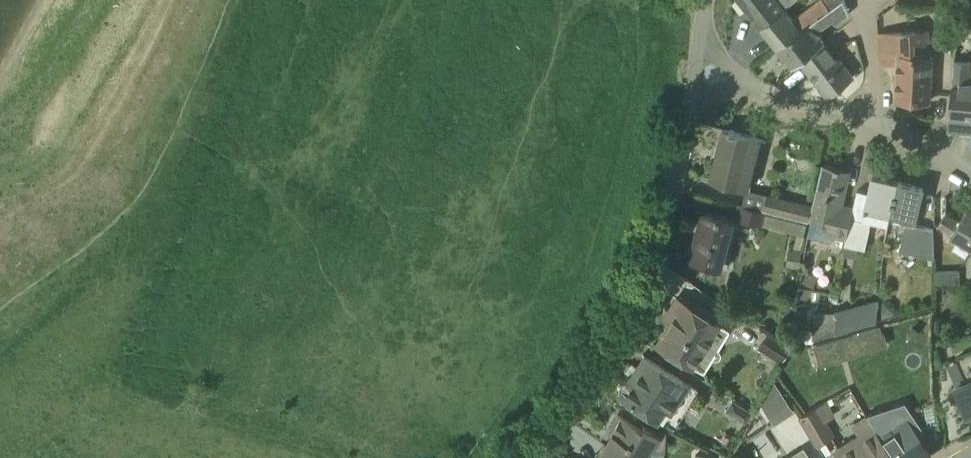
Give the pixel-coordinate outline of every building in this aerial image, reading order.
[(762,26),(784,9),(777,0),(741,0),(762,26)] [(793,20),(784,9),(762,26),(778,47),(841,0),(821,0),(793,20)] [(778,47),(787,58),(800,48),(804,54),(823,40),(816,30),(833,19),(835,23),(849,13),(844,0),(841,0),(778,47)] [(959,18),(969,19),(970,17),(970,9),(969,7),(969,0),(961,0),(959,18)] [(899,64),(897,99),(930,101),(932,57),(930,56),(929,31),(881,33),(883,65),(899,64)] [(800,48),(787,58),(794,68),(802,62),(828,96),(854,76),(843,62),(841,64),(823,40),(804,54),(800,48)] [(955,56),(948,129),(970,132),(970,58),(955,56)] [(750,190),(762,141),(766,142),(767,141),(735,133),(735,131),(730,130),(729,132),(724,130),(719,149),(722,150),(719,161),(716,160),(711,179),(734,185),(750,190)] [(822,164),(814,206),(811,219),(836,225),(834,234),(846,237),(851,216),(854,207),(841,204),(849,173),(839,171),(840,168),(822,164)] [(890,219),(899,182),(873,176),(863,219),(851,216),(846,237),(845,244),(866,248),(872,222),(888,226),(890,219)] [(900,250),(935,258),(934,229),(916,224),(924,188),(899,182),(890,219),(906,223),(900,250)] [(811,221),(811,219),(814,206),(769,196),(765,211),(811,221)] [(946,212),(947,196),(935,196),(936,224),(953,234),(947,243),(957,248),(962,240),(970,245),(970,209),(968,207),(960,221),(946,212)] [(765,214),(765,211),(742,206),(741,206),(738,221),(762,227),(762,225),(765,214)] [(702,213),(698,229),(691,260),(718,266),(722,250),(726,251),(734,221),(702,213)] [(807,224),(765,214),(762,225),(797,234),(793,249),(800,250),(807,224)] [(802,250),(800,250),(793,249),(789,248),(786,266),(800,268),(802,250)] [(937,285),(960,284),(960,271),(937,272),(937,285)] [(806,273),(803,282),(816,286),(819,277),(806,273)] [(703,372),(729,330),(678,298),(672,308),(677,311),(657,343),(703,372)] [(877,320),(879,298),(836,309),(835,311),(834,333),(877,320)] [(883,312),(882,318),(894,315),(894,313),(895,313),(895,306),(890,300),(883,299),(881,312),(883,312)] [(834,333),(835,311),(795,310),(793,326),(800,327),(798,344),(815,338),(834,333)] [(758,347),(780,361),(788,346),(767,333),(758,347)] [(838,346),(834,333),(815,338),(822,359),(859,349),(856,341),(838,346)] [(956,393),(958,392),(967,414),(970,412),(970,351),(956,357),(966,380),(953,385),(956,393)] [(644,355),(636,367),(627,381),(625,380),(623,381),(622,381),(621,382),(620,383),(619,384),(619,385),(618,386),(618,387),(618,388),(618,389),(618,390),(619,392),(620,392),(618,395),(655,419),(673,428),(698,389),(644,355)] [(757,405),(770,424),(788,412),(776,393),(757,405)] [(725,410),(745,423),(752,412),(731,399),(725,410)] [(817,444),(834,433),(826,421),(835,415),(826,400),(800,416),(817,444)] [(610,431),(596,455),(601,457),(643,457),(659,433),(642,422),(640,425),(618,412),(607,429),(610,431)] [(871,425),(892,457),(926,457),(931,455),(918,436),(914,439),(906,427),(894,434),(884,416),(871,425)] [(871,425),(832,450),(837,457),(892,457),(871,425)]
